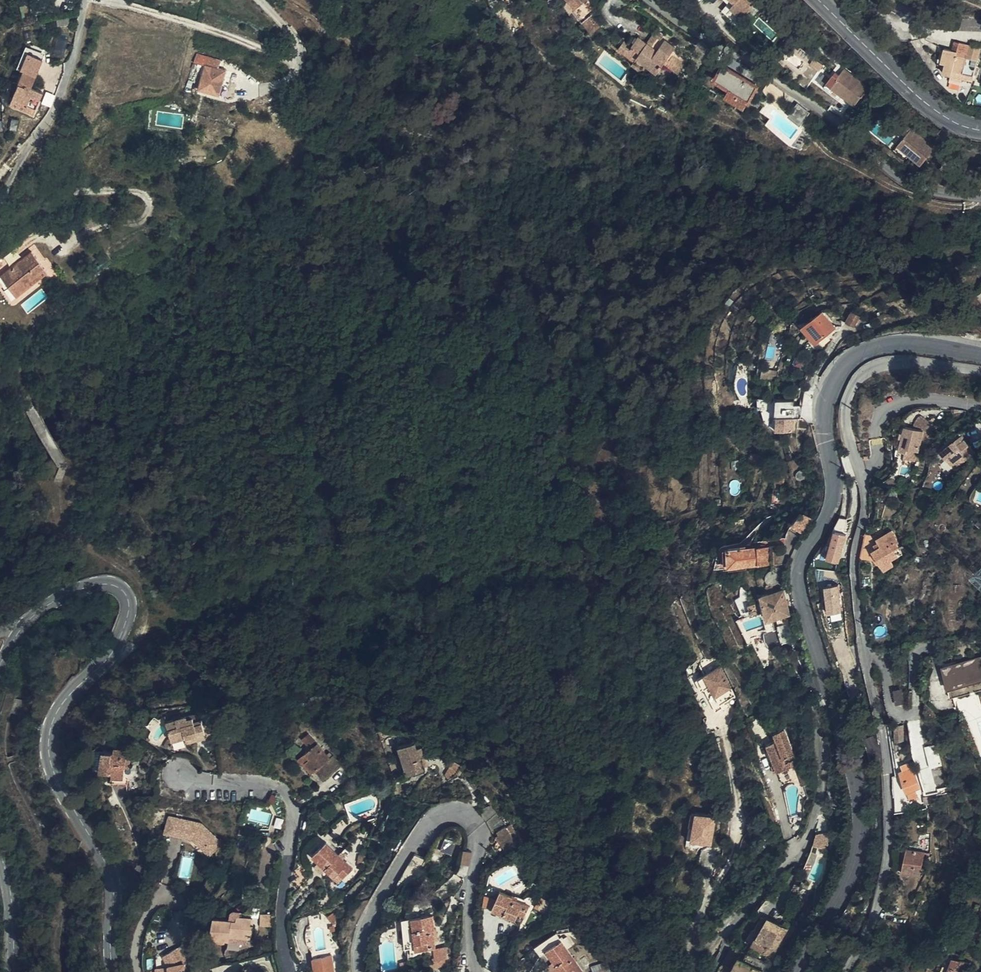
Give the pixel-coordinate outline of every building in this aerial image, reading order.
[(757,0),(724,0),(727,3),(722,9),(738,23),(758,0),(757,0)] [(593,13),(589,8),(579,15),(583,21),(584,20),(593,13)] [(583,21),(582,22),(591,33),(601,24),(593,13),(584,20),(583,21)] [(618,48),(634,60),(637,57),(647,64),(656,71),(663,62),(678,73),(685,63),(670,53),(676,46),(662,36),(663,34),(656,29),(646,41),(638,36),(631,44),(625,39),(618,48)] [(954,40),(952,48),(958,50),(961,42),(954,40)] [(958,50),(952,48),(945,47),(942,57),(939,57),(938,62),(944,71),(953,73),(953,70),(974,74),(980,47),(961,42),(958,50)] [(781,54),(778,52),(773,58),(776,60),(781,54)] [(219,68),(221,61),(196,54),(194,63),(205,66),(198,89),(220,95),(227,70),(219,68)] [(637,57),(634,60),(632,63),(643,71),(647,64),(637,57)] [(23,69),(11,97),(35,107),(42,90),(31,86),(40,64),(26,58),(21,68),(23,69)] [(823,65),(814,58),(810,63),(819,70),(823,65)] [(716,77),(730,86),(748,97),(755,85),(724,65),(716,77)] [(845,68),(831,86),(843,95),(855,104),(868,86),(845,68)] [(953,70),(953,73),(952,74),(962,77),(973,79),(974,74),(953,70)] [(843,95),(831,86),(827,83),(825,86),(840,99),(843,95)] [(748,97),(730,86),(724,94),(743,106),(749,98),(748,97)] [(35,107),(11,97),(9,102),(33,113),(35,107)] [(856,123),(843,114),(839,119),(854,130),(856,123)] [(902,133),(906,135),(912,127),(909,125),(902,133)] [(912,127),(906,135),(898,144),(910,154),(921,164),(935,146),(912,127)] [(910,154),(898,144),(895,148),(907,158),(910,154)] [(98,216),(96,208),(86,211),(89,218),(98,216)] [(6,284),(10,282),(20,294),(47,273),(31,253),(0,277),(6,284)] [(10,282),(6,284),(16,297),(20,294),(10,282)] [(835,327),(823,310),(801,327),(815,344),(835,327)] [(853,326),(858,316),(851,312),(845,322),(853,326)] [(775,400),(778,429),(801,426),(798,398),(775,400)] [(920,413),(915,422),(923,427),(929,417),(920,413)] [(931,419),(923,428),(925,431),(921,441),(937,424),(931,419)] [(925,431),(923,428),(922,429),(906,426),(899,451),(907,453),(908,448),(918,451),(919,451),(921,441),(925,431)] [(962,435),(955,440),(958,444),(965,439),(962,435)] [(942,452),(955,440),(952,437),(938,448),(942,452)] [(958,444),(955,440),(942,452),(946,457),(947,456),(952,462),(956,467),(975,452),(965,439),(958,444)] [(908,448),(907,453),(906,457),(916,459),(918,451),(908,448)] [(761,463),(764,457),(751,452),(750,458),(761,463)] [(960,473),(956,467),(946,475),(949,482),(960,473)] [(784,487),(785,478),(782,475),(779,473),(774,475),(776,486),(784,487)] [(792,524),(805,534),(814,519),(803,510),(792,524)] [(836,530),(845,533),(849,518),(842,516),(834,530),(836,530)] [(891,559),(899,556),(896,550),(900,547),(898,543),(900,542),(893,529),(878,538),(880,542),(877,544),(879,547),(873,550),(885,570),(894,565),(891,559)] [(848,534),(845,533),(836,530),(830,550),(833,551),(832,559),(840,561),(848,534)] [(873,537),(865,535),(861,557),(869,558),(873,537)] [(772,562),(771,544),(729,546),(729,562),(772,562)] [(766,583),(768,592),(774,591),(773,585),(770,585),(766,583)] [(842,583),(826,584),(829,612),(844,610),(842,583)] [(774,591),(768,592),(761,594),(767,617),(782,613),(788,612),(789,611),(784,589),(774,591)] [(792,640),(789,623),(778,625),(783,642),(792,640)] [(706,672),(720,664),(716,655),(701,663),(706,672)] [(944,666),(949,688),(980,680),(980,657),(944,666)] [(699,675),(704,685),(716,709),(722,705),(720,701),(735,694),(720,664),(706,672),(699,675)] [(701,686),(704,685),(699,675),(696,677),(701,686)] [(182,717),(175,719),(169,720),(173,739),(187,736),(188,741),(198,738),(197,735),(206,732),(203,722),(201,722),(199,713),(182,717)] [(767,744),(774,763),(778,771),(790,766),(798,763),(785,728),(773,732),(776,740),(767,744)] [(197,735),(198,738),(199,740),(208,738),(206,732),(197,735)] [(310,748),(317,742),(309,732),(301,738),(310,748)] [(407,773),(419,770),(415,756),(420,754),(425,753),(422,744),(417,745),(416,739),(398,744),(407,773)] [(317,767),(313,772),(322,782),(342,765),(333,755),(329,758),(317,742),(310,748),(305,753),(317,767)] [(930,765),(941,764),(939,742),(928,743),(930,765)] [(114,751),(103,749),(100,769),(113,771),(124,772),(125,766),(125,763),(130,763),(132,748),(115,745),(114,751)] [(100,769),(103,749),(95,748),(92,768),(100,769)] [(310,774),(313,772),(317,767),(305,753),(297,759),(310,774)] [(415,756),(419,770),(424,769),(420,754),(415,756)] [(461,763),(453,759),(444,773),(451,777),(455,773),(458,769),(461,763)] [(911,767),(909,762),(903,763),(905,770),(901,771),(910,799),(918,796),(916,788),(921,786),(913,767),(911,767)] [(803,764),(797,766),(802,781),(808,779),(803,764)] [(790,766),(778,771),(783,783),(795,778),(790,766)] [(925,797),(926,803),(937,802),(936,795),(925,797)] [(490,803),(478,808),(487,820),(496,811),(490,803)] [(713,843),(717,813),(696,810),(692,840),(713,843)] [(496,811),(487,820),(491,829),(504,822),(496,811)] [(203,821),(170,812),(165,830),(194,838),(211,856),(224,843),(203,821)] [(279,815),(276,825),(283,826),(285,817),(279,815)] [(496,835),(506,852),(518,845),(506,824),(496,830),(498,834),(496,835)] [(447,836),(441,849),(452,853),(457,840),(447,836)] [(334,877),(338,873),(348,864),(327,841),(312,855),(334,877)] [(920,876),(926,851),(907,847),(903,871),(920,876)] [(465,849),(463,862),(470,863),(472,850),(465,849)] [(348,864),(338,873),(343,878),(353,868),(348,864)] [(310,880),(300,866),(293,871),(298,877),(292,881),(297,889),(310,880)] [(949,866),(946,875),(953,877),(956,868),(949,866)] [(492,907),(515,918),(517,913),(524,916),(530,904),(517,898),(512,896),(512,894),(500,889),(492,907)] [(486,892),(483,904),(492,907),(495,894),(486,892)] [(809,902),(804,900),(800,909),(804,911),(809,902)] [(262,924),(274,924),(274,913),(262,912),(262,924)] [(416,949),(438,946),(437,938),(435,926),(433,913),(412,915),(412,916),(416,946),(416,949)] [(517,913),(515,918),(522,922),(524,916),(517,913)] [(218,936),(229,938),(230,934),(247,937),(251,938),(253,924),(251,924),(252,916),(237,914),(236,919),(214,915),(210,935),(218,936)] [(788,926),(768,915),(752,943),(775,956),(779,949),(776,948),(788,926)] [(405,947),(416,946),(412,916),(402,918),(405,947)] [(540,953),(546,950),(562,938),(557,930),(540,942),(539,940),(534,944),(540,953)] [(546,950),(560,971),(568,971),(569,971),(581,971),(583,971),(576,960),(570,950),(562,938),(546,950)] [(175,946),(182,961),(183,971),(188,971),(187,960),(185,941),(175,946)] [(440,966),(451,964),(450,945),(438,946),(440,966)] [(162,952),(167,963),(168,971),(183,971),(182,961),(175,946),(162,952)] [(332,955),(312,958),(314,971),(335,971),(332,955)] [(730,970),(734,971),(762,971),(763,970),(739,956),(730,970)] [(947,971),(968,971),(971,962),(953,957),(947,971)] [(592,971),(593,971),(606,968),(603,961),(591,966),(592,971)] [(167,963),(156,963),(156,971),(163,971),(164,971),(168,971),(167,963)]
